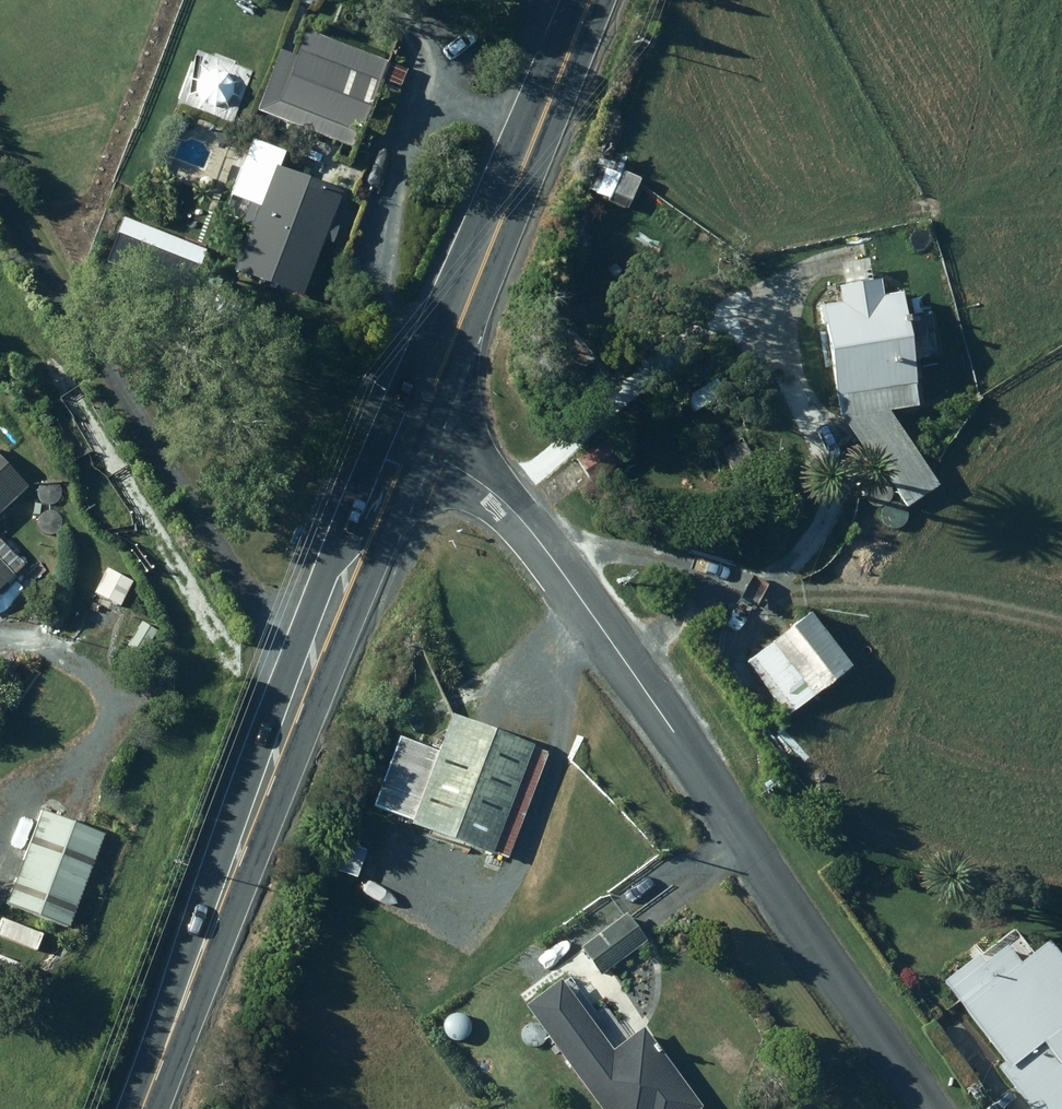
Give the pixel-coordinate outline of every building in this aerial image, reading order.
[(408,69),(307,29),(280,99),(365,132),(384,84),(400,90),(408,69)] [(605,161),(591,190),(629,208),(642,178),(605,161)] [(252,226),(236,267),(305,294),(326,240),(334,243),(341,224),(333,221),(345,190),(276,163),(261,203),(252,199),(243,223),(252,226)] [(855,424),(852,425),(860,438),(865,435),(910,505),(939,487),(890,411),(920,406),(903,292),(885,295),(882,278),(872,279),(869,260),(844,264),(847,284),(842,285),(844,301),(826,304),(843,418),(851,417),(855,424)] [(532,360),(557,391),(592,361),(566,331),(532,360)] [(745,437),(721,449),(731,470),(756,458),(745,437)] [(609,438),(578,457),(592,480),(624,461),(609,438)] [(30,486),(0,454),(0,514),(30,486)] [(16,574),(0,557),(0,589),(16,574)] [(143,575),(113,558),(96,587),(126,605),(143,575)] [(853,665),(813,611),(748,660),(788,714),(853,665)] [(159,630),(144,620),(135,633),(150,643),(159,630)] [(454,713),(414,823),(510,857),(550,748),(454,713)] [(46,810),(9,902),(70,926),(106,834),(46,810)] [(628,912),(582,947),(603,974),(649,939),(628,912)] [(959,998),(1006,1060),(1000,1065),(1033,1108),(1061,1108),(1061,1063),(1057,1056),(1061,1052),(1061,990),(1047,970),(1036,978),(1010,943),(974,970),(982,981),(959,998)] [(553,1040),(603,1108),(697,1108),(700,1107),(677,1075),(679,1074),(644,1027),(630,1037),(605,1003),(553,1040)]
